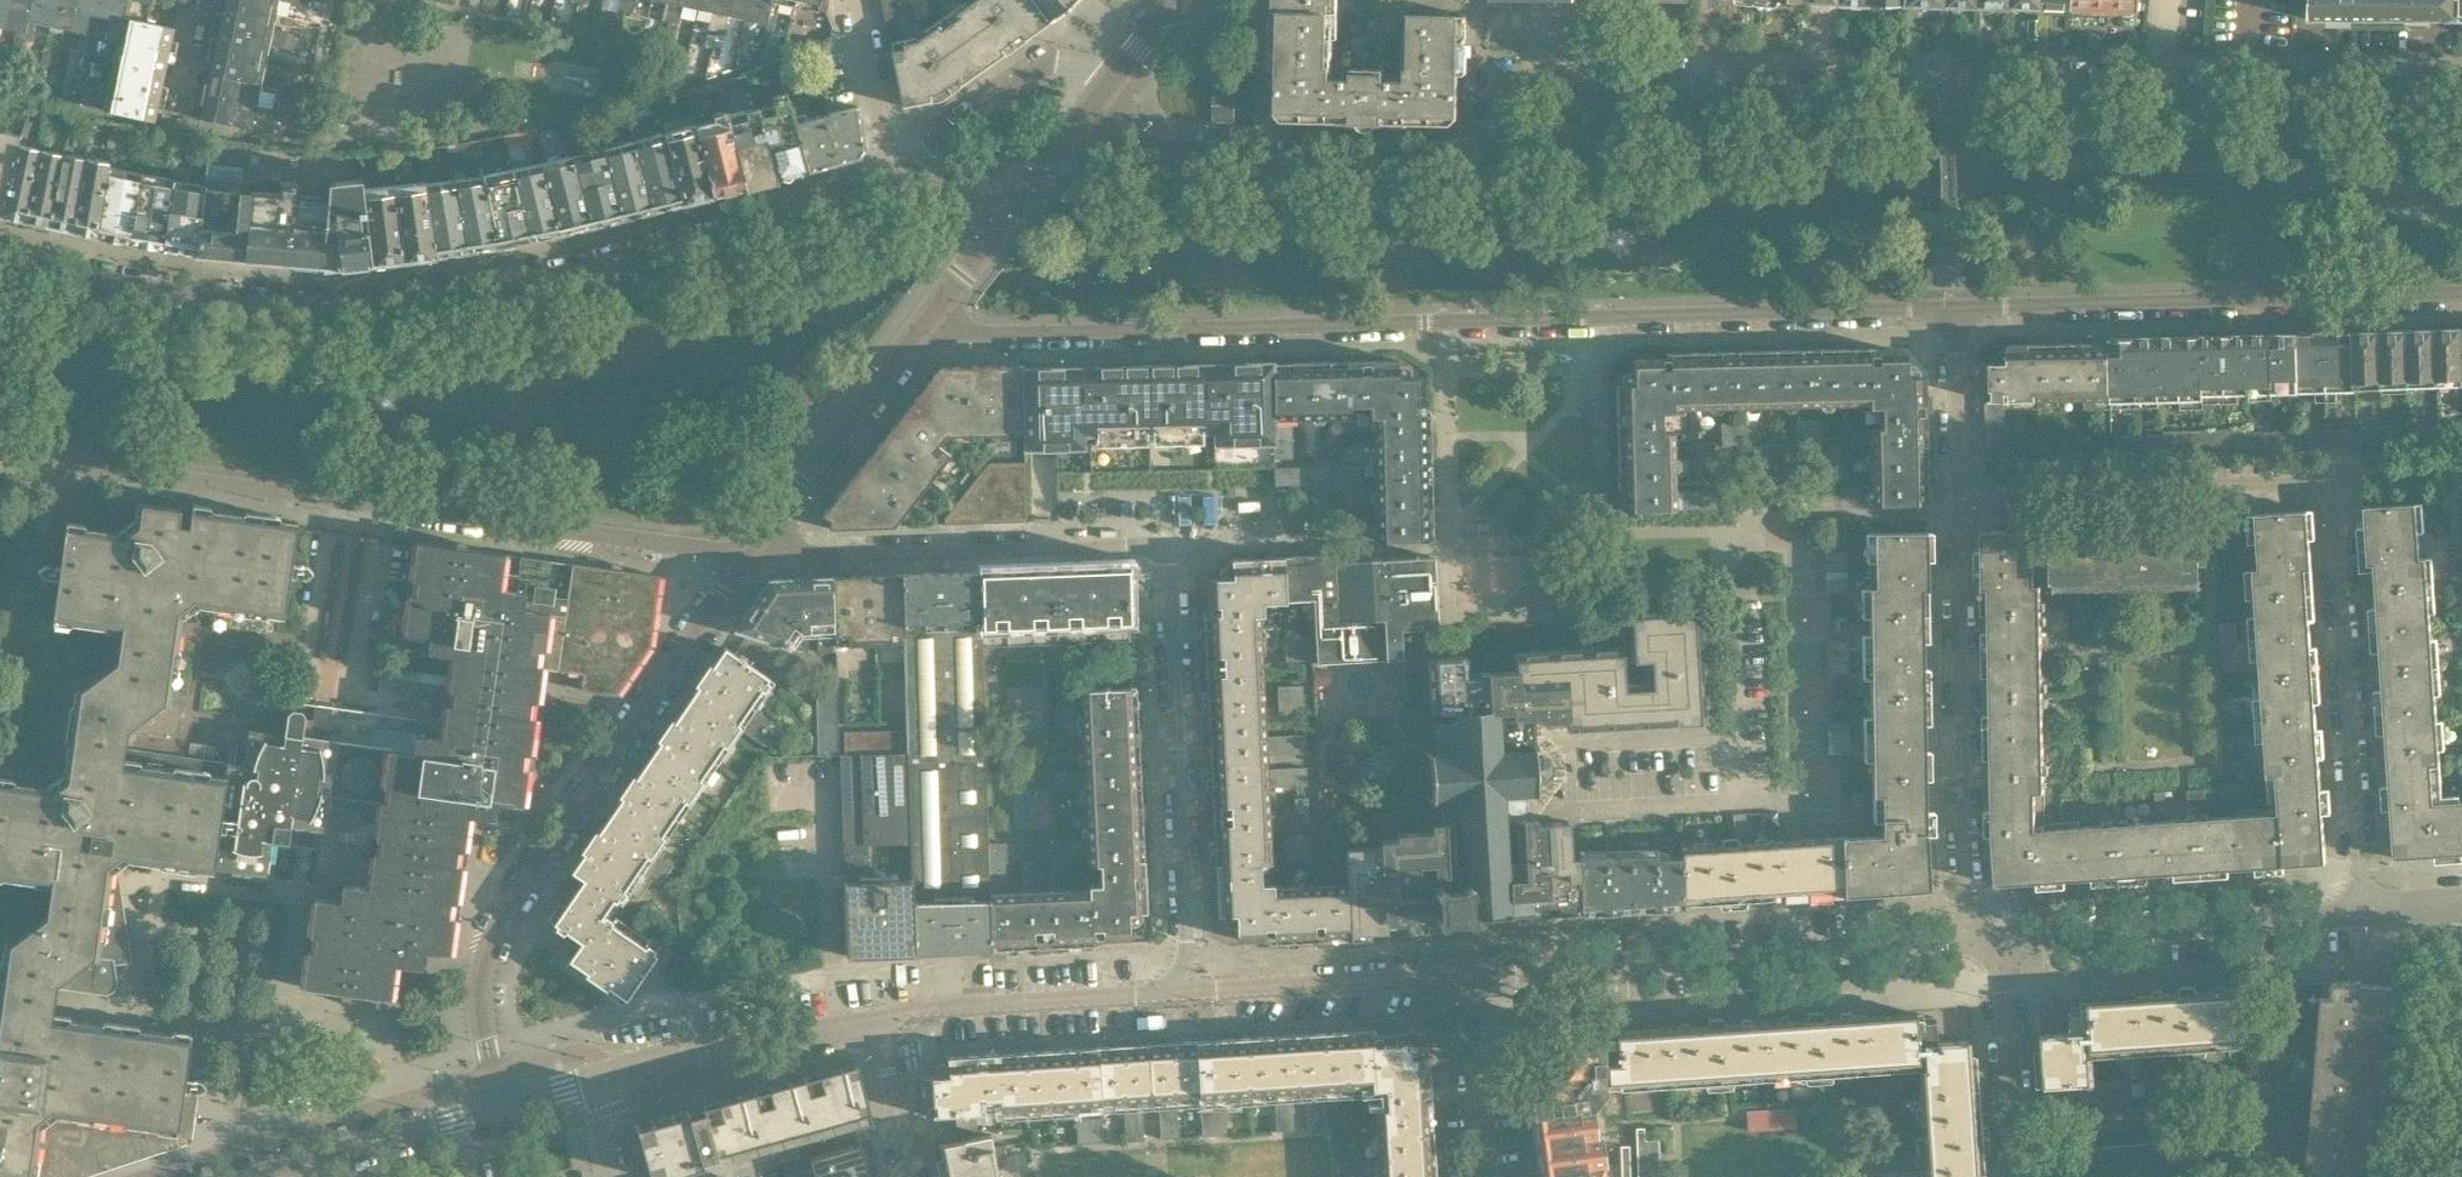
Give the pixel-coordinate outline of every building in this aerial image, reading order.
[(0,27),(16,30),(12,48),(22,50),(24,38),(22,38),(30,0),(6,0),(0,27)] [(22,38),(24,38),(32,40),(35,22),(49,25),(54,0),(30,0),(22,38)] [(49,25),(64,28),(60,46),(68,47),(78,0),(54,0),(49,25)] [(68,47),(77,49),(81,32),(95,35),(103,0),(78,0),(68,47)] [(95,35),(118,39),(123,15),(124,15),(127,0),(103,0),(95,35)] [(279,0),(219,0),(216,10),(223,11),(220,25),(225,27),(293,41),(294,33),(273,28),(279,0)] [(616,10),(624,12),(627,0),(618,0),(616,10)] [(624,12),(632,14),(635,0),(627,0),(624,12)] [(665,3),(662,20),(670,22),(675,0),(653,0),(665,3)] [(670,22),(678,24),(682,6),(696,9),(698,0),(675,0),(670,22)] [(696,9),(711,13),(707,30),(716,32),(723,0),(698,0),(696,9)] [(716,32),(724,34),(728,16),(742,19),(746,0),(723,0),(716,32)] [(742,19),(757,22),(753,40),(762,42),(766,24),(764,23),(769,0),(746,0),(742,19)] [(764,23),(766,24),(773,25),(778,3),(826,12),(829,0),(769,0),(764,23)] [(885,23),(898,21),(894,0),(880,0),(885,23)] [(956,13),(958,17),(950,22),(982,68),(1002,53),(999,49),(1009,42),(1012,47),(1014,45),(1011,40),(1020,33),(1024,38),(1047,22),(1046,22),(1031,0),(975,0),(956,13)] [(1046,22),(1047,21),(1047,22),(1074,0),(1031,0),(1046,22)] [(1273,39),(1279,39),(1279,38),(1333,39),(1334,11),(1329,11),(1330,2),(1334,2),(1334,0),(1274,0),(1273,39)] [(2045,0),(2012,0),(2012,7),(2044,8),(2045,0)] [(2044,8),(2072,9),(2073,0),(2045,0),(2044,8)] [(2072,9),(2103,9),(2103,12),(2117,12),(2117,14),(2132,14),(2136,11),(2140,11),(2141,0),(2073,0),(2072,9)] [(2309,20),(2312,20),(2312,18),(2446,19),(2446,20),(2460,20),(2461,0),(2311,0),(2309,20)] [(1385,69),(1368,69),(1366,116),(1366,122),(1384,123),(1384,117),(1406,117),(1405,123),(1452,124),(1458,119),(1459,69),(1453,69),(1453,57),(1459,57),(1460,43),(1465,43),(1466,15),(1406,14),(1405,71),(1406,71),(1406,80),(1384,80),(1385,69)] [(124,16),(124,15),(123,15),(118,39),(113,63),(164,74),(168,59),(174,60),(177,43),(171,42),(174,27),(124,16)] [(903,49),(892,51),(891,51),(902,105),(929,100),(928,94),(937,92),(944,87),(948,92),(950,90),(947,85),(956,78),(960,83),(982,68),(950,22),(948,19),(915,42),(902,44),(903,49)] [(766,24),(762,42),(771,37),(773,25),(766,24)] [(293,41),(225,27),(220,25),(216,40),(210,39),(207,55),(213,57),(210,70),(216,71),(216,72),(283,86),(285,78),(263,74),(269,45),(291,50),(293,41)] [(716,32),(714,44),(722,46),(724,34),(716,32)] [(707,34),(704,47),(712,48),(714,36),(707,34)] [(1333,39),(1279,38),(1279,39),(1279,53),(1285,53),(1285,65),(1279,65),(1278,78),(1331,79),(1331,69),(1332,69),(1333,39)] [(714,46),(712,54),(719,56),(721,48),(714,46)] [(43,50),(40,65),(52,67),(54,52),(43,50)] [(164,106),(168,89),(162,87),(164,74),(113,63),(105,99),(84,95),(85,87),(75,84),(72,98),(83,100),(82,104),(155,120),(159,104),(164,106)] [(1352,79),(1331,79),(1278,78),(1278,115),(1283,120),(1328,121),(1330,121),(1330,116),(1352,116),(1352,122),(1354,122),(1355,116),(1366,116),(1368,69),(1353,68),(1352,79)] [(210,70),(205,94),(256,105),(259,91),(281,95),(283,86),(216,72),(216,71),(210,70)] [(1235,122),(1235,76),(1228,76),(1228,78),(1220,78),(1220,76),(1213,76),(1213,122),(1235,122)] [(296,92),(292,113),(303,115),(307,94),(296,92)] [(791,117),(784,92),(770,96),(773,103),(755,108),(774,178),(806,170),(791,117)] [(26,98),(5,94),(2,107),(23,111),(26,98)] [(256,105),(205,94),(200,118),(269,133),(271,123),(253,119),(256,105)] [(59,119),(70,121),(72,113),(73,105),(52,101),(49,116),(59,118),(59,119)] [(858,106),(831,112),(820,115),(833,163),(858,157),(863,148),(858,106)] [(774,178),(755,108),(725,116),(744,186),(774,178)] [(744,186),(725,116),(724,110),(710,114),(708,109),(694,113),(696,124),(693,124),(711,194),(744,186)] [(804,113),(791,117),(806,170),(833,163),(820,115),(820,114),(806,118),(804,113)] [(23,122),(20,134),(26,135),(29,123),(23,122)] [(711,194),(693,124),(662,133),(681,202),(711,194)] [(1,213),(18,143),(20,134),(0,129),(0,213),(1,213)] [(681,202),(662,133),(632,140),(651,210),(681,202)] [(372,263),(364,189),(362,189),(361,179),(329,182),(328,196),(299,193),(299,191),(297,191),(298,181),(277,180),(276,191),(257,190),(261,156),(268,157),(269,146),(246,143),(211,138),(206,179),(205,190),(198,253),(343,266),(343,261),(353,260),(354,265),(372,263)] [(460,160),(479,156),(476,140),(456,144),(460,160)] [(651,210),(632,140),(601,148),(620,218),(651,210)] [(25,219),(41,148),(18,143),(1,213),(25,219)] [(63,153),(41,148),(25,219),(49,224),(63,153)] [(620,218),(601,148),(571,155),(590,226),(620,218)] [(73,229),(87,158),(63,153),(49,224),(73,229)] [(590,226),(571,155),(541,162),(559,234),(590,226)] [(108,162),(87,158),(73,229),(96,234),(107,173),(108,162)] [(130,241),(141,179),(138,178),(140,164),(122,160),(120,175),(107,173),(96,234),(130,241)] [(559,234),(541,162),(523,166),(512,168),(528,240),(559,234)] [(528,240),(512,168),(500,171),(483,174),(496,246),(528,240)] [(496,246),(483,174),(464,177),(453,179),(465,250),(496,246)] [(205,190),(206,179),(185,176),(183,186),(173,184),(164,247),(198,253),(205,190)] [(173,184),(141,179),(130,241),(164,247),(173,184)] [(442,189),(425,191),(433,255),(465,250),(453,179),(441,181),(442,189)] [(423,182),(393,186),(402,259),(433,255),(425,191),(423,182)] [(393,186),(364,189),(372,263),(402,259),(393,186)] [(2434,329),(2406,330),(2408,386),(2435,386),(2434,329)] [(2434,329),(2435,386),(2461,385),(2461,329),(2434,329)] [(2406,330),(2381,331),(2383,387),(2408,386),(2406,330)] [(2354,331),(2325,332),(2327,401),(2337,401),(2337,391),(2356,391),(2356,388),(2354,331)] [(2381,331),(2354,331),(2356,388),(2383,387),(2381,331)] [(2325,332),(2296,333),(2299,392),(2316,392),(2316,401),(2327,401),(2325,332)] [(2296,333),(2270,334),(2271,393),(2299,392),(2296,333)] [(2270,334),(2203,336),(2204,404),(2239,403),(2239,393),(2271,393),(2270,334)] [(2203,336),(2157,337),(2159,400),(2180,400),(2181,409),(2204,408),(2204,404),(2203,336)] [(2009,344),(2009,349),(2010,362),(1985,362),(1986,450),(2004,450),(2004,399),(2054,399),(2054,349),(2047,349),(2047,343),(2042,343),(2042,337),(2030,338),(2030,343),(2009,344)] [(2110,342),(2091,343),(2091,337),(2079,337),(2079,343),(2059,343),(2059,349),(2054,349),(2054,399),(2084,398),(2084,409),(2111,408),(2111,401),(2110,342)] [(2110,339),(2110,342),(2111,401),(2159,400),(2157,337),(2110,339)] [(1837,348),(1817,348),(1817,354),(1806,354),(1807,404),(1870,402),(1869,353),(1868,347),(1849,348),(1849,342),(1836,342),(1837,348)] [(1794,349),(1775,349),(1775,343),(1762,344),(1762,350),(1750,350),(1752,405),(1807,404),(1806,354),(1794,355),(1794,349)] [(1669,352),(1669,358),(1671,407),(1711,406),(1710,351),(1701,351),(1701,345),(1688,346),(1688,351),(1669,352)] [(1720,357),(1720,351),(1710,351),(1711,406),(1752,405),(1750,350),(1743,350),(1743,356),(1720,357)] [(1905,352),(1873,353),(1869,353),(1870,402),(1880,402),(1880,427),(1925,426),(1925,409),(1930,409),(1930,396),(1924,396),(1924,376),(1906,377),(1905,352)] [(1397,359),(1377,360),(1377,354),(1365,354),(1365,360),(1348,360),(1349,405),(1373,404),(1374,416),(1423,414),(1422,377),(1398,377),(1397,359)] [(1348,360),(1303,362),(1303,356),(1290,356),(1291,362),(1271,362),(1273,413),(1273,418),(1274,418),(1274,427),(1275,458),(1293,458),(1292,417),(1349,416),(1349,405),(1348,360)] [(1273,413),(1271,362),(1215,364),(1215,358),(1201,359),(1201,364),(1146,365),(1148,430),(1274,427),(1274,418),(1273,418),(1273,413)] [(1633,359),(1633,371),(1633,383),(1615,384),(1616,404),(1610,404),(1610,416),(1616,416),(1616,434),(1661,433),(1661,432),(1660,407),(1671,407),(1669,358),(1633,359)] [(1148,430),(1146,365),(1092,367),(1092,361),(1077,362),(1077,367),(1022,368),(1024,419),(1024,424),(1024,433),(1148,430)] [(1022,365),(939,366),(909,405),(945,435),(1011,434),(1011,424),(1024,424),(1024,419),(1022,368),(1022,365)] [(909,405),(875,448),(923,488),(950,454),(937,444),(945,435),(909,405)] [(1423,414),(1374,416),(1375,477),(1431,475),(1430,445),(1436,445),(1435,432),(1430,432),(1429,413),(1423,414)] [(1795,420),(1796,445),(1821,444),(1820,419),(1795,420)] [(1721,421),(1722,446),(1747,445),(1746,420),(1721,421)] [(1925,426),(1880,427),(1869,427),(1871,504),(1927,502),(1926,483),(1932,483),(1932,470),(1926,470),(1926,451),(1920,451),(1919,428),(1925,428),(1925,426)] [(2414,428),(2415,442),(2436,441),(2436,427),(2414,428)] [(2460,427),(2436,427),(2436,441),(2461,440),(2460,427)] [(2208,430),(2209,447),(2246,446),(2245,429),(2208,430)] [(2351,430),(2328,430),(2329,444),(2352,443),(2351,430)] [(2164,432),(2165,448),(2200,447),(2199,431),(2164,432)] [(2295,431),(2272,432),(2273,445),(2295,445),(2295,431)] [(1661,433),(1616,434),(1618,478),(1612,478),(1612,490),(1618,490),(1618,510),(1733,507),(1733,489),(1673,490),(1672,432),(1661,432),(1661,433)] [(2254,432),(2254,446),(2273,445),(2272,432),(2254,432)] [(2118,436),(2118,450),(2156,449),(2156,435),(2118,436)] [(1697,443),(1698,482),(1716,481),(1715,443),(1697,443)] [(1845,443),(1827,444),(1828,483),(1846,483),(1845,443)] [(1789,445),(1753,446),(1754,485),(1790,484),(1789,445)] [(875,448),(822,514),(828,520),(829,528),(893,526),(923,488),(875,448)] [(944,518),(944,524),(1028,521),(1026,461),(988,463),(944,518)] [(1360,465),(1334,466),(1335,490),(1360,490),(1360,465)] [(1275,468),(1275,475),(1275,486),(1305,485),(1305,467),(1275,468)] [(1431,475),(1375,477),(1377,540),(1432,539),(1432,519),(1438,519),(1437,506),(1431,507),(1431,475)] [(39,883),(51,884),(51,887),(49,905),(47,916),(12,943),(4,942),(0,970),(0,1176),(36,1176),(89,1160),(178,1131),(179,1124),(183,1094),(186,1073),(184,1072),(189,1042),(156,1038),(156,1034),(154,1034),(154,1037),(122,1033),(122,1030),(120,1029),(120,1032),(87,1028),(87,1025),(85,1025),(84,1028),(52,1023),(53,1020),(50,1020),(50,1023),(51,1024),(50,1028),(38,1027),(39,1018),(52,1019),(54,1007),(56,987),(103,994),(104,994),(105,994),(107,994),(108,994),(109,993),(110,993),(111,992),(113,991),(114,991),(114,990),(115,989),(116,988),(117,986),(117,985),(117,984),(118,983),(118,981),(118,980),(115,964),(114,958),(113,957),(115,948),(127,946),(115,869),(110,861),(113,861),(118,858),(214,872),(215,868),(229,870),(229,871),(267,876),(272,841),(289,844),(291,826),(298,827),(315,830),(326,831),(331,795),(381,802),(369,887),(343,883),(341,901),(315,897),(302,986),(341,992),(341,997),(351,998),(352,993),(391,998),(396,964),(421,968),(425,950),(450,953),(469,815),(484,817),(494,819),(497,801),(523,805),(529,768),(531,753),(536,716),(537,701),(542,667),(559,670),(561,670),(566,671),(568,671),(583,673),(582,690),(589,691),(591,691),(608,694),(610,694),(615,695),(616,695),(650,645),(655,611),(660,575),(621,570),(600,567),(520,556),(518,573),(502,571),(504,553),(466,548),(456,547),(417,541),(416,542),(416,543),(422,544),(419,560),(415,559),(415,560),(419,561),(417,577),(412,577),(411,578),(409,593),(409,595),(414,595),(412,612),(407,611),(407,612),(404,630),(430,634),(428,651),(438,652),(454,654),(449,689),(455,690),(453,705),(447,704),(442,739),(426,737),(426,736),(417,735),(417,732),(374,726),(371,747),(338,743),(338,742),(328,740),(331,719),(314,716),(311,738),(302,737),(305,715),(301,710),(293,709),(288,713),(285,734),(249,729),(244,764),(229,762),(226,762),(222,761),(218,761),(126,748),(128,729),(164,702),(170,703),(173,686),(178,649),(182,617),(184,607),(188,603),(199,605),(230,609),(268,614),(285,617),(298,526),(298,522),(281,519),(243,514),(212,510),(193,507),(192,507),(191,510),(189,524),(179,523),(182,509),(137,502),(135,514),(135,519),(133,529),(128,533),(118,532),(113,531),(81,527),(67,525),(61,563),(53,620),(73,623),(105,627),(122,629),(122,632),(118,662),(82,689),(76,688),(62,788),(16,782),(0,780),(0,877),(39,883)] [(2417,502),(2365,506),(2369,565),(2374,564),(2376,587),(2429,584),(2427,557),(2421,557),(2417,502)] [(2308,510),(2255,513),(2257,540),(2252,540),(2255,595),(2308,591),(2306,569),(2312,568),(2308,510)] [(2079,524),(2054,524),(2054,580),(2199,577),(2198,530),(2157,530),(2156,522),(2119,523),(2119,531),(2079,532),(2079,524)] [(2445,523),(2433,527),(2436,534),(2442,537),(2449,534),(2445,523)] [(2034,529),(2017,530),(1982,530),(1983,560),(1982,571),(1983,589),(1988,589),(1989,614),(2041,613),(2041,585),(2035,585),(2034,529)] [(1926,531),(1873,532),(1873,558),(1868,558),(1868,601),(1921,600),(1921,590),(1927,590),(1926,572),(1926,561),(1926,531)] [(1207,578),(1209,610),(1209,615),(1203,615),(1203,628),(1209,628),(1259,626),(1257,602),(1284,601),(1283,556),(1263,557),(1263,551),(1250,552),(1251,558),(1231,559),(1232,577),(1207,578)] [(1846,551),(1825,551),(1825,591),(1847,591),(1846,551)] [(1335,553),(1283,556),(1284,601),(1312,599),(1316,663),(1402,658),(1400,629),(1436,627),(1432,556),(1335,561),(1335,553)] [(1130,641),(1127,566),(1127,564),(1054,567),(1057,643),(1130,641)] [(1057,643),(1054,567),(1005,569),(981,571),(982,646),(997,646),(1057,643)] [(983,680),(982,657),(982,646),(981,571),(980,571),(980,570),(940,571),(947,761),(985,760),(983,680)] [(947,761),(940,571),(901,573),(903,632),(906,730),(907,751),(907,763),(947,761)] [(901,573),(831,576),(833,635),(834,636),(847,634),(847,645),(891,642),(890,632),(903,632),(901,573)] [(769,579),(766,584),(736,628),(810,652),(808,636),(817,635),(818,652),(833,651),(833,635),(831,576),(774,579),(769,579)] [(2429,584),(2376,587),(2382,670),(2434,666),(2429,584)] [(2308,591),(2255,595),(2261,678),(2314,674),(2308,591)] [(1921,600),(1868,601),(1870,678),(1922,677),(1921,600)] [(2174,605),(2160,606),(2160,620),(2175,620),(2174,605)] [(2189,605),(2174,605),(2175,620),(2189,620),(2189,605)] [(2105,606),(2090,607),(2091,622),(2105,621),(2105,606)] [(2105,606),(2105,621),(2120,621),(2120,606),(2105,606)] [(1673,723),(1673,721),(1678,720),(1678,723),(1704,721),(1698,614),(1667,616),(1667,608),(1629,610),(1632,647),(1621,648),(1621,646),(1514,653),(1515,670),(1479,672),(1479,673),(1466,674),(1465,655),(1427,658),(1430,712),(1452,711),(1453,718),(1532,714),(1532,716),(1535,716),(1536,720),(1566,719),(1566,729),(1673,723)] [(2041,613),(1989,614),(1990,695),(2043,694),(2041,613)] [(2235,623),(2219,624),(2221,657),(2237,655),(2235,623)] [(1259,626),(1209,628),(1203,628),(1205,659),(1199,659),(1200,672),(1206,671),(1207,702),(1213,701),(1262,699),(1259,626)] [(1311,660),(1309,635),(1285,636),(1286,661),(1311,660)] [(1848,640),(1835,640),(1826,640),(1827,673),(1848,673),(1848,640)] [(998,680),(997,646),(982,646),(982,657),(983,680),(998,680)] [(769,677),(724,647),(686,703),(730,733),(736,726),(765,746),(778,726),(749,706),(769,677)] [(2434,666),(2382,670),(2387,753),(2440,749),(2434,666)] [(1329,670),(1314,671),(1315,685),(1329,685),(1329,670)] [(2314,674),(2261,678),(2267,761),(2319,758),(2314,674)] [(1922,677),(1870,678),(1871,760),(1924,759),(1922,677)] [(1303,710),(1302,685),(1278,686),(1279,711),(1303,710)] [(824,686),(824,694),(837,694),(836,686),(824,686)] [(1139,762),(1138,743),(1144,743),(1143,730),(1137,730),(1137,711),(1131,711),(1130,686),(1080,688),(1082,739),(1083,757),(1084,770),(1084,777),(1134,774),(1133,762),(1139,762)] [(824,694),(816,695),(818,755),(838,754),(837,694),(824,694)] [(2043,694),(1990,695),(1992,770),(2044,769),(2043,694)] [(1262,699),(1213,701),(1207,702),(1208,733),(1203,733),(1203,746),(1209,746),(1211,781),(1216,780),(1306,776),(1306,767),(1266,769),(1265,755),(1305,752),(1304,734),(1264,736),(1262,699)] [(730,733),(686,703),(647,759),(692,790),(730,733)] [(2240,704),(2224,705),(2225,715),(2241,714),(2240,704)] [(1379,845),(1362,846),(1345,847),(1347,883),(1348,883),(1351,937),(1352,937),(1352,938),(1369,937),(1369,934),(1369,931),(1386,931),(1386,924),(1403,923),(1403,920),(1403,917),(1418,916),(1418,919),(1421,919),(1420,913),(1430,913),(1430,918),(1436,918),(1436,923),(1441,923),(1441,919),(1443,919),(1448,914),(1458,914),(1463,918),(1463,921),(1469,921),(1469,916),(1472,916),(1481,907),(1492,906),(1501,914),(1505,914),(1505,917),(1510,917),(1510,913),(1526,913),(1526,916),(1530,916),(1530,912),(1534,912),(1534,910),(1549,909),(1549,913),(1581,911),(1581,855),(1581,848),(1578,848),(1578,856),(1571,856),(1568,821),(1534,822),(1534,820),(1533,816),(1527,816),(1527,815),(1530,815),(1528,795),(1535,792),(1540,791),(1541,790),(1540,788),(1532,788),(1532,782),(1539,781),(1543,785),(1546,783),(1543,780),(1547,776),(1552,777),(1553,774),(1548,772),(1548,768),(1552,766),(1550,763),(1547,764),(1542,761),(1543,757),(1539,756),(1538,760),(1534,761),(1533,750),(1539,750),(1539,746),(1533,747),(1532,716),(1532,714),(1453,718),(1432,720),(1434,753),(1431,753),(1427,749),(1424,752),(1429,756),(1429,765),(1426,766),(1427,786),(1431,786),(1431,795),(1426,795),(1426,798),(1431,798),(1432,803),(1433,821),(1437,821),(1437,822),(1431,822),(1431,826),(1430,826),(1431,830),(1396,832),(1396,838),(1379,839),(1379,845)] [(1849,723),(1827,723),(1828,754),(1850,753),(1849,723)] [(844,732),(845,754),(907,751),(906,730),(844,732)] [(1083,757),(1082,739),(1052,740),(1053,758),(1083,757)] [(2440,749),(2387,753),(2394,858),(2439,855),(2435,802),(2432,766),(2441,765),(2440,749)] [(914,953),(911,892),(911,878),(867,880),(866,843),(910,841),(907,763),(907,751),(845,754),(841,754),(845,880),(843,881),(846,955),(914,953)] [(2319,758),(2267,761),(2268,777),(2276,776),(2278,807),(2279,807),(2283,866),(2327,863),(2322,799),(2319,758)] [(692,790),(647,759),(610,813),(654,844),(692,790)] [(1924,759),(1871,760),(1872,822),(1881,821),(1881,834),(1913,832),(1925,832),(1925,820),(1924,759)] [(991,949),(989,893),(988,843),(985,760),(947,761),(907,763),(910,841),(911,878),(911,892),(914,953),(991,949)] [(2044,769),(1992,770),(1992,819),(1993,835),(1996,885),(2041,882),(2037,824),(2045,823),(2044,769)] [(1085,788),(1084,777),(1084,770),(1053,772),(1054,790),(1085,788)] [(1147,817),(1147,804),(1141,804),(1140,785),(1134,785),(1134,774),(1084,777),(1085,788),(1087,849),(1137,848),(1137,836),(1142,836),(1142,817),(1147,817)] [(1306,776),(1216,780),(1211,781),(1212,808),(1206,808),(1207,821),(1213,821),(1214,851),(1220,851),(1269,848),(1267,787),(1307,785),(1306,776)] [(2205,789),(2188,790),(2189,806),(2206,805),(2205,789)] [(1863,793),(1851,793),(1851,806),(1863,806),(1863,793)] [(1309,822),(1307,797),(1295,798),(1296,823),(1309,822)] [(2165,800),(2155,801),(2156,812),(2166,812),(2165,800)] [(2435,802),(2439,855),(2461,853),(2461,800),(2435,802)] [(1327,884),(1271,887),(1273,936),(1273,942),(1317,940),(1317,946),(1330,945),(1329,940),(1349,939),(1347,883),(1345,883),(1344,862),(1339,863),(1336,804),(1318,805),(1321,864),(1326,864),(1327,884)] [(2238,816),(2210,818),(2199,819),(2202,871),(2283,866),(2279,807),(2278,807),(2237,810),(2238,816)] [(654,844),(610,813),(571,871),(583,879),(613,899),(616,901),(624,888),(638,898),(652,879),(659,884),(673,864),(651,849),(654,844)] [(2199,819),(2128,824),(2117,824),(2121,877),(2202,871),(2199,819)] [(2077,821),(2045,823),(2037,824),(2041,882),(2121,877),(2117,824),(2077,827),(2077,821)] [(1913,832),(1881,834),(1885,893),(1929,890),(1925,832),(1913,832)] [(1310,859),(1309,834),(1285,836),(1286,860),(1310,859)] [(1842,836),(1840,836),(1842,895),(1845,895),(1885,893),(1881,834),(1844,837),(1844,836),(1842,836)] [(1842,895),(1840,836),(1779,840),(1783,892),(1805,891),(1806,898),(1842,895)] [(1783,892),(1779,840),(1681,847),(1681,857),(1683,906),(1685,906),(1684,899),(1706,898),(1707,905),(1720,904),(1724,899),(1723,885),(1730,885),(1731,903),(1762,901),(1762,894),(1783,892)] [(1009,892),(1006,842),(988,843),(989,893),(1009,892)] [(1137,848),(1087,849),(1088,864),(1099,863),(1100,888),(1089,888),(1090,938),(1129,936),(1128,911),(1146,911),(1145,891),(1151,891),(1150,878),(1144,878),(1143,859),(1138,859),(1137,848)] [(1269,848),(1220,851),(1214,851),(1215,882),(1210,882),(1210,895),(1216,895),(1217,914),(1235,914),(1236,938),(1273,936),(1271,887),(1260,887),(1259,862),(1270,862),(1269,848)] [(1631,854),(1630,849),(1629,849),(1630,854),(1631,910),(1657,908),(1656,857),(1656,848),(1655,848),(1655,854),(1631,854)] [(1605,854),(1581,855),(1581,911),(1581,913),(1606,911),(1606,854),(1605,849),(1604,849),(1605,854)] [(1630,854),(1606,854),(1606,911),(1631,910),(1630,854)] [(1681,857),(1656,857),(1657,908),(1683,906),(1681,857)] [(1040,890),(1038,860),(1020,861),(1022,891),(1040,890)] [(565,930),(581,941),(599,915),(601,916),(613,899),(583,879),(562,909),(574,917),(565,930)] [(1022,891),(1009,892),(989,893),(991,949),(1036,946),(1037,952),(1049,952),(1049,946),(1068,945),(1068,939),(1090,938),(1089,888),(1040,890),(1022,891)] [(599,915),(581,941),(569,959),(626,998),(656,954),(601,916),(599,915)] [(2322,994),(2318,1049),(2386,1054),(2392,986),(2362,984),(2361,980),(2333,982),(2332,995),(2322,994)] [(2273,1040),(2287,1040),(2291,985),(2270,986),(2273,1040)] [(2243,1040),(2240,988),(2139,995),(2139,1002),(2142,1053),(2164,1052),(2164,1053),(2219,1049),(2219,1042),(2243,1040)] [(2142,1053),(2139,1002),(2071,1007),(2073,1032),(2073,1041),(2087,1041),(2093,1040),(2093,1050),(2118,1049),(2118,1055),(2142,1053)] [(1868,1072),(1865,1021),(1864,1014),(1763,1021),(1766,1073),(1791,1071),(1792,1078),(1844,1075),(1843,1067),(1865,1066),(1866,1072),(1868,1072)] [(1935,1042),(1933,1016),(1865,1021),(1868,1072),(1893,1070),(1892,1064),(1917,1062),(1916,1052),(1922,1052),(1921,1043),(1935,1042)] [(1766,1073),(1763,1021),(1664,1027),(1667,1080),(1692,1078),(1692,1085),(1732,1082),(1744,1081),(1744,1074),(1766,1073)] [(1345,1030),(1326,1032),(1325,1026),(1313,1027),(1313,1032),(1293,1034),(1294,1039),(1298,1089),(1305,1089),(1307,1129),(1326,1128),(1323,1087),(1355,1085),(1371,1084),(1368,1035),(1345,1036),(1345,1030)] [(1667,1080),(1664,1027),(1602,1031),(1606,1091),(1646,1088),(1645,1081),(1667,1080)] [(1271,1035),(1252,1036),(1251,1031),(1239,1031),(1239,1037),(1220,1038),(1220,1044),(1224,1094),(1273,1091),(1276,1131),(1294,1130),(1292,1089),(1298,1089),(1294,1039),(1271,1041),(1271,1035)] [(1602,1031),(1583,1033),(1583,1040),(1560,1068),(1599,1100),(1606,1092),(1606,1091),(1602,1031)] [(1407,1032),(1375,1034),(1368,1035),(1371,1084),(1384,1083),(1386,1108),(1430,1105),(1429,1088),(1435,1087),(1434,1075),(1428,1075),(1427,1055),(1409,1057),(1407,1032)] [(2073,1041),(2073,1032),(2041,1034),(2046,1103),(2127,1098),(2126,1079),(2090,1082),(2087,1041),(2073,1041)] [(1177,1035),(1165,1036),(1165,1042),(1146,1043),(1150,1099),(1158,1098),(1161,1138),(1179,1137),(1176,1097),(1224,1094),(1220,1044),(1197,1046),(1197,1040),(1178,1041),(1177,1035)] [(1127,1039),(1114,1039),(1115,1045),(1095,1047),(1096,1052),(1073,1054),(1075,1103),(1123,1100),(1126,1141),(1144,1139),(1141,1099),(1150,1099),(1146,1043),(1127,1044),(1127,1039)] [(1935,1042),(1921,1043),(1922,1052),(1925,1091),(1918,1092),(1923,1176),(1976,1176),(1975,1165),(1982,1165),(1979,1124),(1978,1113),(1971,1113),(1970,1091),(1976,1091),(1974,1064),(1968,1064),(1966,1039),(1935,1042)] [(1041,1050),(1021,1051),(1022,1057),(999,1059),(998,1053),(996,1053),(999,1097),(1000,1108),(1075,1103),(1073,1054),(1072,1048),(1053,1049),(1053,1043),(1040,1044),(1041,1050)] [(2276,1069),(2284,1070),(2286,1046),(2274,1045),(2276,1069)] [(947,1056),(947,1062),(948,1074),(923,1076),(926,1114),(955,1112),(957,1132),(977,1130),(975,1099),(999,1097),(996,1053),(979,1054),(979,1048),(966,1049),(967,1055),(947,1056)] [(2386,1054),(2318,1049),(2314,1088),(2312,1115),(2381,1121),(2386,1054)] [(861,1143),(853,1115),(870,1110),(856,1062),(702,1105),(703,1108),(689,1112),(688,1109),(635,1124),(650,1176),(870,1176),(861,1143)] [(1599,1100),(1560,1068),(1537,1096),(1530,1097),(1532,1114),(1592,1107),(1593,1107),(1599,1100)] [(2150,1078),(2151,1083),(2152,1096),(2184,1094),(2183,1075),(2150,1078)] [(1386,1108),(1375,1109),(1377,1134),(1378,1159),(1338,1162),(1339,1176),(1435,1176),(1434,1162),(1440,1161),(1439,1149),(1433,1149),(1432,1130),(1426,1130),(1425,1107),(1431,1107),(1430,1105),(1386,1108)] [(1602,1165),(1604,1164),(1600,1134),(1596,1135),(1592,1107),(1532,1114),(1540,1176),(1604,1176),(1602,1165)] [(1201,1111),(1202,1136),(1227,1134),(1225,1109),(1201,1111)] [(1746,1116),(1747,1120),(1747,1130),(1795,1126),(1794,1113),(1794,1109),(1746,1112),(1746,1116)] [(2312,1115),(2311,1127),(2279,1125),(2283,1176),(2376,1176),(2381,1121),(2312,1115)] [(1101,1117),(1076,1119),(1078,1144),(1102,1142),(1101,1117)] [(1659,1164),(1658,1150),(1658,1139),(1644,1140),(1643,1128),(1635,1128),(1637,1168),(1637,1176),(1659,1176),(1659,1164)] [(995,1156),(1007,1153),(1006,1144),(993,1146),(990,1134),(932,1145),(938,1176),(999,1176),(995,1156)] [(2064,1147),(2065,1176),(2257,1176),(2255,1136),(2064,1147)] [(1620,1145),(1621,1176),(1630,1176),(1629,1145),(1620,1145)] [(1872,1156),(1854,1157),(1856,1176),(1873,1176),(1872,1156)]
